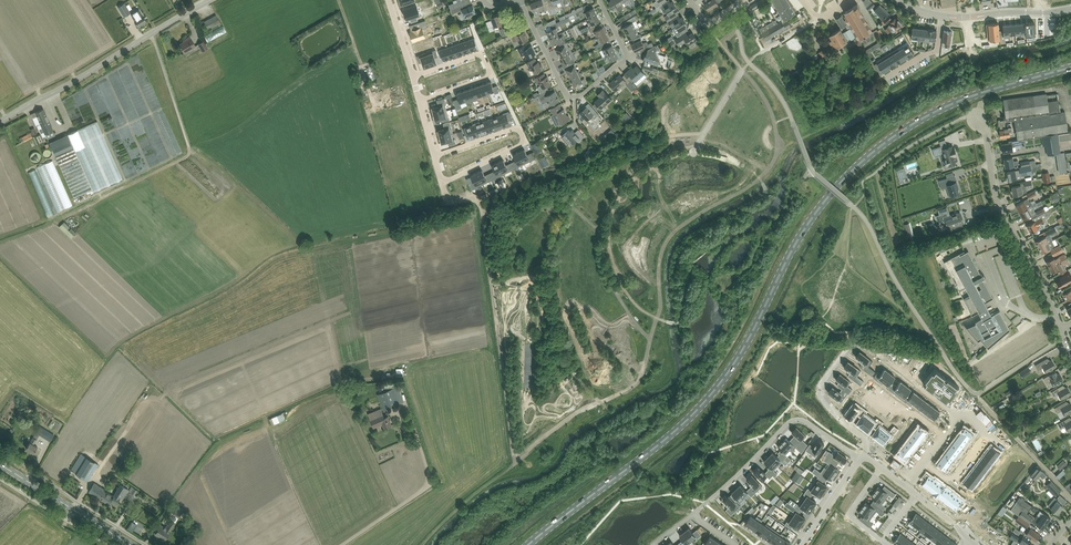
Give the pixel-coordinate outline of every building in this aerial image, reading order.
[(453,1),(454,3),(449,5),(451,10),(458,7),(467,4),(465,0),(466,0),(455,0),(453,1)] [(536,16),(538,16),(537,13),(540,12),(539,9),(536,0),(531,3),(536,16)] [(536,0),(539,9),(540,12),(549,9),(550,13),(552,12),(551,8),(548,2),(544,3),(543,0),(537,0),(536,0)] [(548,2),(551,8),(552,12),(553,13),(557,12),(555,7),(558,6),(558,7),(562,5),(560,0),(552,0),(548,2)] [(621,10),(615,0),(611,0),(608,2),(610,5),(607,7),(610,11),(616,7),(619,11),(621,10)] [(623,2),(622,0),(615,0),(621,10),(623,8),(620,4),(623,2)] [(667,11),(676,6),(673,1),(671,2),(669,0),(668,0),(667,1),(660,5),(663,14),(667,11)] [(720,0),(710,0),(704,4),(709,10),(713,8),(714,9),(719,6),(718,4),(720,3),(720,2),(720,0)] [(787,0),(771,0),(773,3),(775,2),(786,19),(795,13),(787,0)] [(118,7),(124,16),(130,13),(124,3),(118,7)] [(838,18),(836,19),(841,27),(840,29),(841,30),(843,27),(844,27),(845,26),(845,25),(846,24),(846,26),(847,29),(851,27),(857,37),(853,39),(855,41),(854,41),(854,42),(851,44),(849,41),(855,37),(850,28),(842,33),(843,33),(845,37),(846,38),(846,39),(847,40),(850,46),(856,43),(858,46),(861,44),(860,42),(864,40),(866,41),(866,42),(867,42),(868,41),(869,41),(870,40),(870,39),(871,38),(870,37),(870,36),(874,34),(872,32),(859,9),(860,8),(857,3),(853,6),(845,11),(845,13),(844,14),(844,15),(844,16),(846,19),(844,20),(841,15),(840,16),(839,15),(837,16),(837,17),(838,18)] [(460,10),(462,15),(464,19),(468,17),(473,15),(472,13),(475,12),(473,5),(460,10)] [(882,19),(884,17),(885,17),(886,16),(885,16),(888,13),(886,10),(885,10),(880,5),(874,10),(882,19)] [(407,18),(409,18),(411,22),(418,20),(416,15),(419,14),(418,11),(417,6),(404,10),(406,15),(407,18)] [(668,21),(678,15),(677,12),(679,11),(676,6),(667,11),(668,14),(665,16),(668,21)] [(584,17),(586,16),(588,18),(597,14),(594,8),(587,11),(585,8),(580,11),(578,12),(579,15),(583,14),(584,17)] [(146,21),(143,16),(143,15),(142,15),(139,9),(131,14),(135,20),(134,20),(138,26),(146,21)] [(503,36),(510,33),(507,25),(504,18),(501,20),(499,14),(491,17),(495,27),(499,25),(500,28),(503,36)] [(589,26),(595,23),(600,20),(597,14),(588,18),(589,21),(587,22),(589,26)] [(220,22),(219,20),(216,15),(204,21),(209,29),(220,22)] [(675,24),(676,27),(685,21),(682,16),(680,17),(678,15),(668,21),(671,26),(673,25),(675,24)] [(889,15),(881,22),(884,25),(892,18),(889,15)] [(636,19),(634,16),(625,22),(626,25),(623,27),(626,33),(635,28),(637,27),(639,26),(636,20),(636,19)] [(895,18),(891,22),(890,24),(888,26),(887,26),(885,29),(888,32),(891,30),(893,27),(896,31),(903,24),(903,22),(902,21),(900,21),(897,18),(896,19),(895,19),(895,18)] [(786,19),(782,22),(786,28),(791,26),(786,19)] [(410,35),(412,39),(413,39),(413,40),(425,36),(422,29),(427,27),(425,20),(415,23),(417,29),(413,30),(414,31),(412,32),(410,32),(411,35),(410,35)] [(688,26),(685,21),(676,27),(678,29),(676,30),(679,35),(683,33),(688,30),(686,27),(688,26)] [(767,29),(761,32),(766,40),(771,37),(786,28),(782,22),(782,21),(777,23),(767,29)] [(1026,35),(1036,34),(1035,22),(1026,22),(1026,32),(1026,35)] [(559,29),(556,23),(554,24),(550,26),(551,29),(547,32),(550,38),(558,34),(556,31),(559,29)] [(998,23),(988,23),(990,40),(998,39),(1000,39),(998,27),(998,23)] [(1009,33),(1009,23),(1003,24),(1003,29),(1000,30),(1000,38),(1004,38),(1004,34),(1009,33)] [(594,31),(597,37),(606,32),(607,32),(604,26),(603,27),(603,26),(599,28),(597,25),(590,29),(591,33),(594,31)] [(637,27),(635,28),(626,33),(629,39),(632,37),(634,40),(641,36),(640,33),(638,34),(637,31),(639,30),(637,27)] [(226,28),(207,36),(210,43),(229,34),(226,28)] [(847,40),(843,33),(840,29),(830,35),(832,39),(829,41),(832,45),(834,48),(847,40)] [(407,44),(411,43),(407,30),(402,31),(407,44)] [(516,45),(520,43),(529,39),(525,31),(519,34),(518,30),(513,33),(510,34),(514,41),(516,45)] [(944,30),(942,46),(949,47),(951,36),(952,35),(953,33),(952,32),(951,32),(951,31),(944,30)] [(596,49),(599,47),(599,48),(606,44),(605,40),(609,38),(606,32),(597,37),(599,43),(597,44),(594,46),(596,49)] [(693,32),(687,35),(686,33),(685,33),(680,36),(675,39),(678,45),(682,43),(686,40),(688,44),(689,44),(690,47),(693,46),(695,45),(695,44),(693,41),(697,39),(693,32)] [(560,46),(565,43),(566,43),(563,36),(559,37),(558,34),(550,38),(553,45),(558,42),(560,46)] [(184,52),(189,50),(195,46),(193,41),(190,36),(186,38),(186,40),(179,44),(181,46),(180,46),(181,47),(184,52)] [(475,37),(468,40),(472,51),(479,48),(475,37)] [(648,49),(654,46),(652,42),(648,44),(647,41),(643,43),(641,39),(632,44),(635,51),(641,48),(643,51),(648,49)] [(804,48),(800,39),(796,41),(797,44),(796,45),(798,50),(804,48)] [(468,40),(461,42),(465,53),(472,51),(468,40)] [(199,44),(203,51),(208,48),(204,41),(199,44)] [(461,42),(454,45),(458,56),(465,53),(461,42)] [(907,42),(901,45),(903,48),(908,56),(913,53),(908,44),(907,42)] [(606,55),(615,51),(612,45),(609,46),(607,43),(606,44),(599,48),(600,47),(601,50),(603,49),(606,55)] [(454,45),(447,47),(451,59),(458,56),(454,45)] [(518,48),(521,55),(523,54),(525,59),(536,53),(532,46),(527,48),(525,45),(518,48)] [(569,47),(566,48),(564,45),(555,49),(558,54),(559,54),(561,57),(567,54),(572,52),(569,47)] [(655,45),(654,46),(648,49),(648,50),(647,51),(646,54),(645,54),(643,60),(658,65),(660,59),(663,60),(665,55),(656,53),(655,51),(656,48),(655,45)] [(870,47),(865,50),(868,54),(876,49),(875,48),(874,46),(873,45),(870,47)] [(447,47),(440,50),(444,61),(451,59),(447,47)] [(903,47),(898,51),(903,59),(908,56),(903,47)] [(828,54),(828,53),(825,48),(819,52),(822,58),(823,57),(824,59),(829,56),(828,54)] [(897,49),(892,52),(898,62),(903,59),(898,51),(897,49)] [(433,55),(427,57),(430,67),(436,65),(434,59),(438,58),(436,51),(432,53),(433,55)] [(573,51),(572,52),(567,54),(561,57),(563,61),(561,62),(564,67),(569,65),(575,62),(574,59),(576,59),(576,57),(573,51)] [(615,51),(606,55),(606,56),(608,61),(618,57),(615,51)] [(892,52),(886,55),(893,66),(898,62),(892,52)] [(886,55),(881,58),(888,69),(893,66),(886,55)] [(421,56),(417,57),(419,64),(422,63),(424,69),(430,67),(427,57),(421,59),(421,56)] [(538,61),(537,62),(535,58),(530,61),(529,61),(527,62),(531,70),(530,70),(532,74),(535,73),(543,68),(541,64),(540,64),(538,61)] [(881,58),(876,61),(883,72),(888,69),(881,58)] [(580,73),(579,71),(579,70),(577,71),(574,65),(570,67),(565,69),(568,74),(569,74),(571,78),(580,73)] [(633,83),(639,77),(642,80),(647,76),(644,73),(637,65),(632,70),(630,68),(624,74),(626,75),(633,83)] [(657,73),(659,69),(652,67),(644,65),(643,68),(651,71),(657,73)] [(582,76),(580,73),(571,78),(573,81),(571,82),(574,88),(579,85),(581,88),(587,82),(585,78),(581,80),(580,77),(582,76)] [(539,76),(535,78),(538,84),(540,83),(541,85),(539,86),(539,90),(540,92),(541,94),(546,91),(548,90),(549,90),(547,86),(551,84),(548,80),(549,80),(547,76),(545,77),(544,74),(539,76)] [(620,74),(609,83),(613,88),(615,91),(626,82),(627,84),(626,84),(632,91),(636,87),(633,83),(626,75),(623,78),(620,74)] [(491,76),(486,78),(490,87),(495,85),(496,87),(500,86),(496,79),(493,81),(491,76)] [(486,78),(480,81),(484,90),(490,87),(486,78)] [(480,81),(475,83),(479,92),(484,90),(480,81)] [(475,83),(469,86),(473,95),(479,92),(475,83)] [(469,86),(464,88),(468,97),(473,95),(469,86)] [(461,96),(457,97),(461,104),(464,102),(463,100),(468,97),(464,88),(459,91),(461,96)] [(594,102),(598,106),(601,109),(612,99),(609,96),(606,92),(605,92),(602,89),(597,94),(600,97),(594,102)] [(539,95),(538,95),(542,103),(546,102),(548,101),(549,104),(550,105),(554,102),(559,100),(555,91),(548,94),(546,91),(541,94),(539,95)] [(1017,139),(1023,138),(1068,131),(1065,112),(1062,112),(1060,112),(1058,93),(1048,94),(1047,95),(1046,92),(1012,98),(1007,99),(1003,99),(1006,121),(1014,120),(1017,139)] [(431,112),(430,112),(431,116),(432,116),(442,113),(440,108),(443,107),(442,103),(435,105),(436,108),(431,110),(431,112)] [(586,120),(586,121),(591,116),(594,119),(599,114),(589,103),(583,107),(585,109),(580,113),(580,114),(580,113),(581,114),(580,115),(579,115),(579,121),(581,122),(585,118),(586,120)] [(556,126),(561,124),(566,121),(571,119),(569,115),(567,116),(564,109),(562,110),(559,104),(554,107),(550,109),(553,114),(551,115),(556,126)] [(37,111),(31,114),(33,118),(36,125),(37,125),(38,125),(41,123),(41,124),(46,135),(48,138),(55,135),(49,121),(45,113),(43,108),(37,111)] [(514,109),(505,114),(510,125),(516,122),(514,118),(517,116),(514,109)] [(631,117),(626,112),(620,117),(622,120),(622,119),(625,122),(631,117)] [(442,113),(432,116),(433,120),(434,120),(434,122),(439,121),(440,124),(447,122),(446,118),(443,119),(442,113)] [(505,114),(498,117),(503,128),(510,125),(505,114)] [(498,117),(492,120),(497,131),(503,128),(498,117)] [(492,120),(486,123),(491,134),(497,131),(492,120)] [(57,139),(49,142),(52,147),(55,155),(56,158),(74,197),(92,189),(93,191),(122,178),(97,121),(74,131),(68,134),(57,139)] [(486,123),(479,126),(484,137),(491,134),(486,123)] [(440,135),(439,135),(440,139),(450,137),(448,131),(451,130),(450,126),(443,128),(444,132),(439,133),(440,135)] [(479,126),(470,130),(473,137),(476,135),(478,140),(484,137),(479,126)] [(1006,128),(1005,126),(1000,127),(1000,130),(999,130),(1001,137),(1009,136),(1009,132),(1012,132),(1011,127),(1006,128)] [(560,138),(567,145),(571,141),(573,143),(579,137),(581,140),(584,136),(578,129),(575,132),(572,130),(570,132),(569,130),(564,134),(562,136),(560,138)] [(30,133),(20,138),(22,142),(33,137),(30,133)] [(1058,133),(1041,136),(1042,146),(1046,146),(1047,155),(1060,153),(1058,133)] [(450,137),(440,139),(441,143),(442,143),(442,145),(447,144),(448,147),(455,146),(454,142),(451,142),(450,137)] [(1002,148),(1001,148),(1002,152),(1003,152),(1003,153),(1013,151),(1012,147),(1025,145),(1024,139),(1008,141),(1009,143),(1002,144),(1002,148)] [(537,141),(531,144),(535,153),(541,150),(537,141)] [(946,144),(932,149),(935,156),(940,155),(945,168),(950,167),(949,164),(953,163),(953,161),(956,160),(955,155),(956,155),(953,146),(947,148),(946,144)] [(23,155),(27,153),(23,145),(19,147),(23,155)] [(525,147),(519,149),(524,159),(529,156),(530,159),(536,157),(533,150),(527,152),(525,147)] [(516,158),(511,160),(514,167),(520,164),(518,161),(524,159),(519,149),(513,152),(516,158)] [(542,167),(548,164),(545,156),(538,159),(542,167)] [(503,157),(497,160),(502,169),(507,167),(508,169),(514,167),(511,160),(506,163),(503,157)] [(1006,167),(1014,165),(1019,164),(1018,160),(1013,161),(1012,157),(1008,157),(1007,157),(1007,158),(1004,158),(1004,159),(1003,159),(1004,163),(1005,163),(1006,167)] [(494,168),(489,170),(492,177),(498,174),(496,172),(502,169),(497,160),(492,162),(494,168)] [(73,207),(56,161),(40,167),(58,213),(73,207)] [(1014,179),(1017,178),(1016,176),(1020,175),(1021,176),(1032,173),(1031,165),(1021,167),(1019,167),(1020,170),(1015,171),(1015,170),(1007,172),(1008,180),(1014,179)] [(481,167),(475,170),(480,179),(485,177),(486,180),(492,177),(489,170),(484,173),(481,167)] [(30,174),(17,179),(33,222),(40,219),(40,220),(48,217),(48,219),(56,216),(38,170),(30,173),(30,174)] [(472,178),(467,181),(470,187),(476,185),(475,182),(480,179),(475,170),(470,172),(472,178)] [(947,178),(939,180),(941,189),(946,187),(949,197),(955,195),(955,194),(960,193),(959,190),(959,191),(958,189),(959,188),(956,181),(954,175),(947,178)] [(1014,195),(1019,194),(1021,193),(1026,192),(1026,188),(1033,187),(1031,180),(1030,180),(1024,181),(1024,182),(1020,183),(1020,185),(1012,186),(1014,195)] [(1038,193),(1031,197),(1033,202),(1041,198),(1038,193)] [(1016,205),(1020,212),(1037,204),(1036,202),(1032,204),(1031,201),(1030,202),(1028,198),(1021,202),(1016,205)] [(1037,204),(1020,212),(1023,219),(1028,216),(1030,215),(1032,219),(1036,216),(1044,212),(1049,210),(1048,207),(1047,206),(1035,212),(1033,209),(1034,207),(1038,205),(1037,204)] [(947,212),(937,215),(940,224),(941,223),(941,224),(943,223),(944,222),(946,228),(949,227),(958,224),(964,223),(960,212),(948,216),(947,212)] [(1032,222),(1027,225),(1029,229),(1028,229),(1029,232),(1030,231),(1031,232),(1034,231),(1035,232),(1035,233),(1036,233),(1038,233),(1039,232),(1040,231),(1040,230),(1039,228),(1038,226),(1044,223),(1042,220),(1047,217),(1044,213),(1044,212),(1036,216),(1032,219),(1034,221),(1032,222)] [(73,229),(73,228),(67,222),(63,227),(74,237),(78,233),(73,229)] [(908,237),(912,236),(909,223),(904,224),(908,237)] [(1045,236),(1035,241),(1039,248),(1048,243),(1054,239),(1057,238),(1060,236),(1058,233),(1050,237),(1050,236),(1048,237),(1047,235),(1045,236)] [(971,236),(961,240),(963,245),(973,241),(971,236)] [(1051,248),(1049,245),(1048,243),(1039,248),(1042,253),(1051,248)] [(1052,254),(1062,249),(1060,245),(1050,250),(1052,254)] [(988,348),(1010,330),(1009,327),(1000,310),(991,315),(990,312),(988,308),(985,302),(993,298),(991,293),(983,278),(985,277),(984,274),(981,275),(975,264),(974,262),(968,251),(965,252),(960,255),(959,254),(944,261),(972,314),(979,310),(980,313),(981,315),(973,320),(975,323),(967,328),(978,341),(981,340),(988,348)] [(1053,257),(1051,259),(1046,261),(1049,267),(1066,258),(1066,257),(1064,253),(1054,258),(1053,257)] [(1066,258),(1049,267),(1052,272),(1056,270),(1058,274),(1067,270),(1064,264),(1067,263),(1067,262),(1068,262),(1068,260),(1066,258)] [(1069,283),(1070,282),(1070,278),(1068,273),(1064,275),(1060,277),(1061,279),(1057,282),(1060,287),(1064,285),(1069,283)] [(860,351),(856,357),(862,362),(860,366),(872,376),(875,371),(868,366),(872,361),(860,351)] [(1046,372),(1051,369),(1056,367),(1052,360),(1049,361),(1047,358),(1035,365),(1038,370),(1043,367),(1046,372)] [(848,361),(844,367),(851,372),(848,376),(860,385),(864,381),(857,376),(861,371),(848,361)] [(1028,366),(1019,372),(1023,377),(1031,372),(1028,366)] [(934,368),(923,383),(932,390),(938,394),(938,395),(939,395),(946,401),(947,401),(948,402),(948,401),(950,399),(957,390),(959,387),(958,386),(947,378),(946,379),(944,378),(945,376),(934,368)] [(878,371),(873,377),(882,384),(883,382),(882,382),(890,373),(884,369),(881,374),(878,371)] [(1054,386),(1058,383),(1063,380),(1059,373),(1057,375),(1055,371),(1043,378),(1046,383),(1051,381),(1054,386)] [(890,373),(882,382),(883,382),(887,386),(886,387),(890,389),(894,384),(891,382),(895,377),(890,373)] [(840,374),(836,379),(839,382),(837,385),(842,389),(848,393),(849,394),(852,389),(847,386),(850,382),(840,374)] [(378,394),(381,399),(385,409),(400,403),(404,401),(398,386),(395,387),(392,380),(380,382),(384,392),(383,392),(378,394)] [(894,384),(890,389),(898,396),(906,385),(900,381),(897,386),(894,384)] [(906,385),(898,396),(906,402),(906,401),(910,396),(907,394),(911,389),(906,385)] [(1061,399),(1066,396),(1070,393),(1067,387),(1065,388),(1063,385),(1051,392),(1054,397),(1058,394),(1061,399)] [(832,387),(828,392),(841,402),(848,393),(842,389),(839,392),(832,387)] [(910,396),(906,401),(911,405),(912,403),(918,395),(914,391),(910,396)] [(918,395),(912,403),(916,406),(922,398),(918,395)] [(922,398),(916,406),(921,409),(927,401),(922,398)] [(927,401),(921,409),(925,412),(931,404),(927,401)] [(1070,412),(1070,411),(1070,404),(1070,403),(1068,404),(1066,401),(1061,404),(1054,408),(1057,413),(1062,410),(1065,415),(1070,412)] [(143,402),(137,409),(140,412),(146,404),(143,402)] [(856,402),(846,415),(851,419),(857,412),(860,415),(865,409),(856,402)] [(931,404),(925,412),(929,416),(935,408),(931,404)] [(935,408),(929,416),(934,419),(940,411),(935,408)] [(863,417),(858,424),(860,425),(859,426),(862,428),(871,417),(866,413),(868,411),(865,409),(860,415),(863,417)] [(391,424),(388,416),(384,417),(383,415),(378,417),(374,410),(369,413),(372,419),(374,426),(378,424),(383,422),(385,427),(391,424)] [(871,417),(862,428),(865,431),(866,430),(868,431),(873,424),(876,426),(880,421),(877,418),(875,420),(871,417)] [(1070,429),(1070,419),(1069,417),(1058,424),(1060,429),(1065,426),(1068,431),(1070,429)] [(879,429),(873,435),(878,439),(886,429),(882,425),(883,423),(880,421),(876,426),(879,429)] [(912,422),(908,427),(916,434),(920,429),(912,422)] [(33,453),(36,448),(37,446),(33,444),(39,434),(50,441),(54,434),(40,426),(36,432),(30,442),(29,443),(26,448),(33,453)] [(886,429),(878,439),(883,443),(888,436),(891,438),(899,429),(894,426),(890,431),(886,429)] [(796,427),(792,432),(795,435),(792,438),(804,449),(807,444),(803,440),(806,436),(796,427)] [(908,427),(905,432),(912,438),(916,434),(908,427)] [(963,427),(959,431),(967,437),(971,433),(963,427)] [(959,431),(956,436),(964,442),(967,437),(959,431)] [(905,432),(901,436),(908,443),(912,438),(905,432)] [(901,436),(897,441),(904,447),(908,443),(901,436)] [(956,436),(952,440),(960,446),(964,442),(956,436)] [(786,438),(782,442),(790,450),(789,450),(791,452),(796,447),(801,453),(802,453),(804,449),(792,438),(789,441),(786,438)] [(810,444),(805,450),(815,456),(824,443),(818,439),(814,447),(810,444)] [(952,440),(949,444),(957,451),(960,446),(952,440)] [(897,441),(893,445),(901,452),(904,447),(897,441)] [(782,442),(778,447),(781,450),(778,453),(779,454),(785,459),(784,459),(788,462),(790,460),(791,459),(786,454),(789,450),(790,450),(782,442)] [(949,444),(945,449),(953,455),(957,451),(949,444)] [(893,445),(889,450),(897,457),(901,452),(893,445)] [(990,446),(985,452),(994,460),(999,454),(990,446)] [(945,449),(942,453),(950,459),(953,455),(945,449)] [(828,451),(825,455),(826,456),(837,464),(839,461),(843,463),(847,457),(838,451),(835,455),(828,451)] [(773,452),(768,457),(778,466),(784,459),(785,459),(779,454),(777,456),(773,452)] [(985,452),(980,458),(990,466),(994,460),(985,452)] [(88,481),(91,476),(99,464),(81,453),(74,465),(71,470),(88,481)] [(942,453),(938,457),(946,464),(950,459),(942,453)] [(826,456),(823,460),(830,464),(826,468),(826,469),(835,475),(838,469),(835,467),(837,464),(826,456)] [(768,457),(764,461),(770,467),(768,470),(773,475),(774,476),(777,473),(774,470),(778,466),(768,457)] [(938,457),(935,462),(943,468),(946,464),(938,457)] [(980,458),(976,464),(985,472),(990,466),(980,458)] [(1067,464),(1064,460),(1057,466),(1061,470),(1067,464)] [(934,463),(932,467),(934,469),(935,468),(940,472),(941,471),(942,469),(934,463)] [(976,464),(971,470),(980,478),(985,472),(976,464)] [(1035,467),(1029,474),(1030,474),(1036,479),(1043,470),(1037,465),(1035,467)] [(758,467),(754,472),(763,481),(768,476),(770,478),(773,475),(768,470),(765,473),(758,467)] [(815,468),(812,471),(818,476),(818,475),(824,480),(826,481),(828,477),(831,480),(835,475),(826,469),(826,468),(824,467),(821,472),(815,468)] [(971,470),(966,476),(975,483),(980,478),(971,470)] [(752,474),(746,479),(752,485),(749,488),(754,494),(762,486),(752,474)] [(924,480),(920,485),(926,489),(933,479),(928,475),(927,475),(925,474),(921,479),(922,479),(924,480)] [(818,476),(813,484),(824,491),(827,486),(822,483),(824,480),(818,475),(818,476)] [(966,476),(962,482),(971,489),(975,483),(966,476)] [(933,479),(926,489),(932,493),(939,483),(933,479)] [(1051,480),(1047,484),(1056,494),(1060,490),(1051,480)] [(116,504),(119,499),(120,497),(126,488),(120,484),(113,496),(105,491),(106,490),(94,483),(89,491),(109,503),(111,501),(116,504)] [(939,483),(932,493),(938,497),(945,487),(939,483)] [(741,484),(736,488),(744,497),(748,493),(751,496),(754,494),(749,488),(746,491),(741,484)] [(808,487),(806,491),(812,495),(814,492),(820,496),(824,491),(813,484),(809,488),(808,487)] [(879,486),(875,491),(885,499),(889,494),(893,497),(896,494),(885,485),(882,489),(879,486)] [(138,490),(132,486),(129,491),(135,494),(138,490)] [(945,487),(938,497),(943,501),(950,491),(945,487)] [(736,488),(731,493),(737,499),(734,502),(739,507),(742,504),(741,502),(745,498),(744,497),(736,488)] [(805,495),(802,500),(813,508),(816,504),(815,504),(816,502),(810,498),(812,495),(806,491),(804,494),(805,495)] [(875,491),(871,496),(874,498),(872,502),(883,510),(886,507),(882,504),(885,499),(875,491)] [(950,491),(943,501),(949,505),(956,495),(950,491)] [(729,495),(723,500),(729,506),(726,510),(731,515),(739,507),(734,502),(729,495)] [(770,501),(773,504),(779,497),(776,495),(770,501)] [(956,495),(949,505),(955,509),(958,505),(959,506),(960,507),(963,502),(961,500),(962,500),(956,495)] [(1054,497),(1048,505),(1050,508),(1054,511),(1054,510),(1057,513),(1061,509),(1060,508),(1062,505),(1066,500),(1062,497),(1060,495),(1057,497),(1058,498),(1057,500),(1054,497)] [(1031,520),(1033,520),(1032,521),(1034,522),(1043,529),(1051,518),(1046,515),(1041,511),(1040,510),(1035,517),(1029,513),(1028,514),(1026,512),(1029,509),(1031,505),(1020,497),(1017,501),(1011,509),(1019,515),(1029,523),(1031,520)] [(797,503),(795,507),(801,511),(803,508),(809,512),(810,510),(811,511),(813,508),(802,500),(798,504),(797,503)] [(787,501),(785,505),(795,512),(792,516),(802,523),(805,518),(799,514),(801,511),(795,507),(787,501)] [(866,502),(862,507),(873,515),(876,511),(882,515),(885,512),(883,510),(872,502),(870,505),(866,502)] [(178,517),(184,509),(178,505),(173,514),(178,517)] [(1007,508),(1003,505),(997,513),(1001,516),(1007,508)] [(752,507),(745,513),(747,516),(754,509),(752,507)] [(862,507),(859,512),(862,515),(859,518),(870,526),(873,523),(869,520),(873,515),(862,507)] [(916,513),(909,522),(915,526),(922,517),(916,513)] [(751,515),(745,523),(750,527),(756,519),(756,518),(751,515)] [(791,515),(785,524),(791,528),(793,525),(798,528),(802,523),(792,516),(791,515)] [(1034,526),(1029,523),(1019,515),(1016,520),(1026,527),(1023,531),(1021,529),(1019,531),(1020,532),(1022,533),(1023,531),(1030,536),(1030,537),(1031,537),(1035,540),(1039,534),(1035,531),(1032,529),(1034,526)] [(756,519),(750,527),(755,530),(761,522),(762,520),(757,516),(756,518),(756,519)] [(922,517),(915,526),(921,531),(928,522),(922,517)] [(165,539),(168,535),(175,523),(170,520),(165,528),(160,524),(155,533),(165,539)] [(761,522),(755,530),(760,533),(766,525),(765,525),(761,522)] [(928,522),(921,531),(927,536),(934,526),(928,522)] [(766,525),(760,533),(765,537),(771,528),(766,524),(765,525),(766,525)] [(934,526),(927,536),(933,540),(940,531),(934,526)] [(689,527),(684,531),(691,540),(692,540),(696,537),(697,538),(701,535),(697,529),(693,532),(689,527)] [(771,528),(765,537),(770,540),(776,531),(771,528)] [(679,542),(681,544),(688,544),(692,541),(692,540),(691,540),(684,531),(679,535),(683,539),(679,542)] [(776,531),(770,540),(775,544),(781,534),(776,531)] [(940,531),(933,540),(938,544),(946,535),(940,531)] [(1024,538),(1022,537),(1021,539),(1012,532),(1009,536),(1014,540),(1017,542),(1018,543),(1019,542),(1023,544),(1031,544),(1032,544),(1028,540),(1024,538)] [(775,544),(777,544),(781,544),(785,539),(787,537),(782,533),(781,534),(775,544)] [(893,542),(897,544),(901,544),(906,537),(900,533),(893,542)] [(938,544),(939,544),(947,544),(951,540),(946,535),(938,544)] [(704,544),(705,544),(711,544),(715,539),(710,536),(704,544)]
